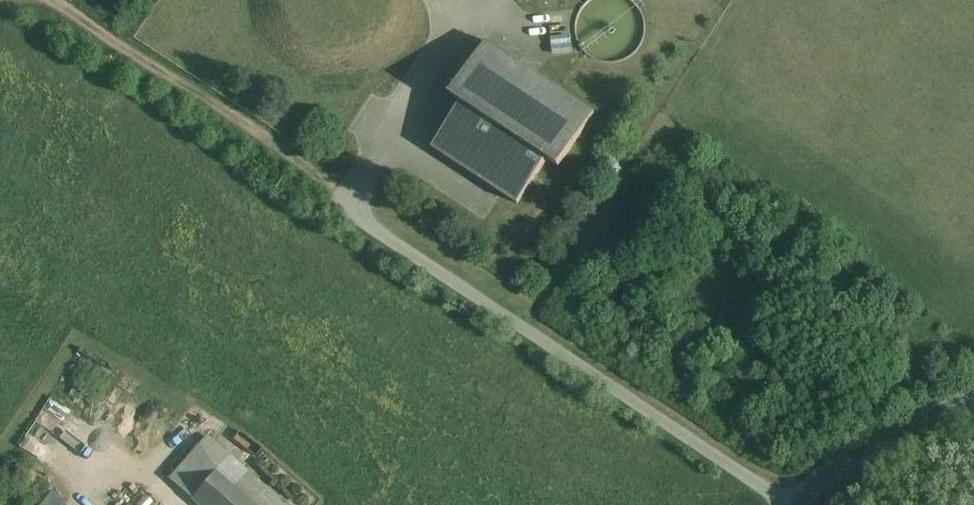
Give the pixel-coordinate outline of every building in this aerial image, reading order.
[(553,17),(553,47),(571,47),(571,17),(553,17)] [(594,114),(486,42),(451,97),(462,103),(433,148),(518,205),(547,160),(559,168),(594,114)] [(169,479),(199,504),(284,504),(206,437),(169,479)] [(66,499),(55,490),(43,504),(62,504),(66,499)]
